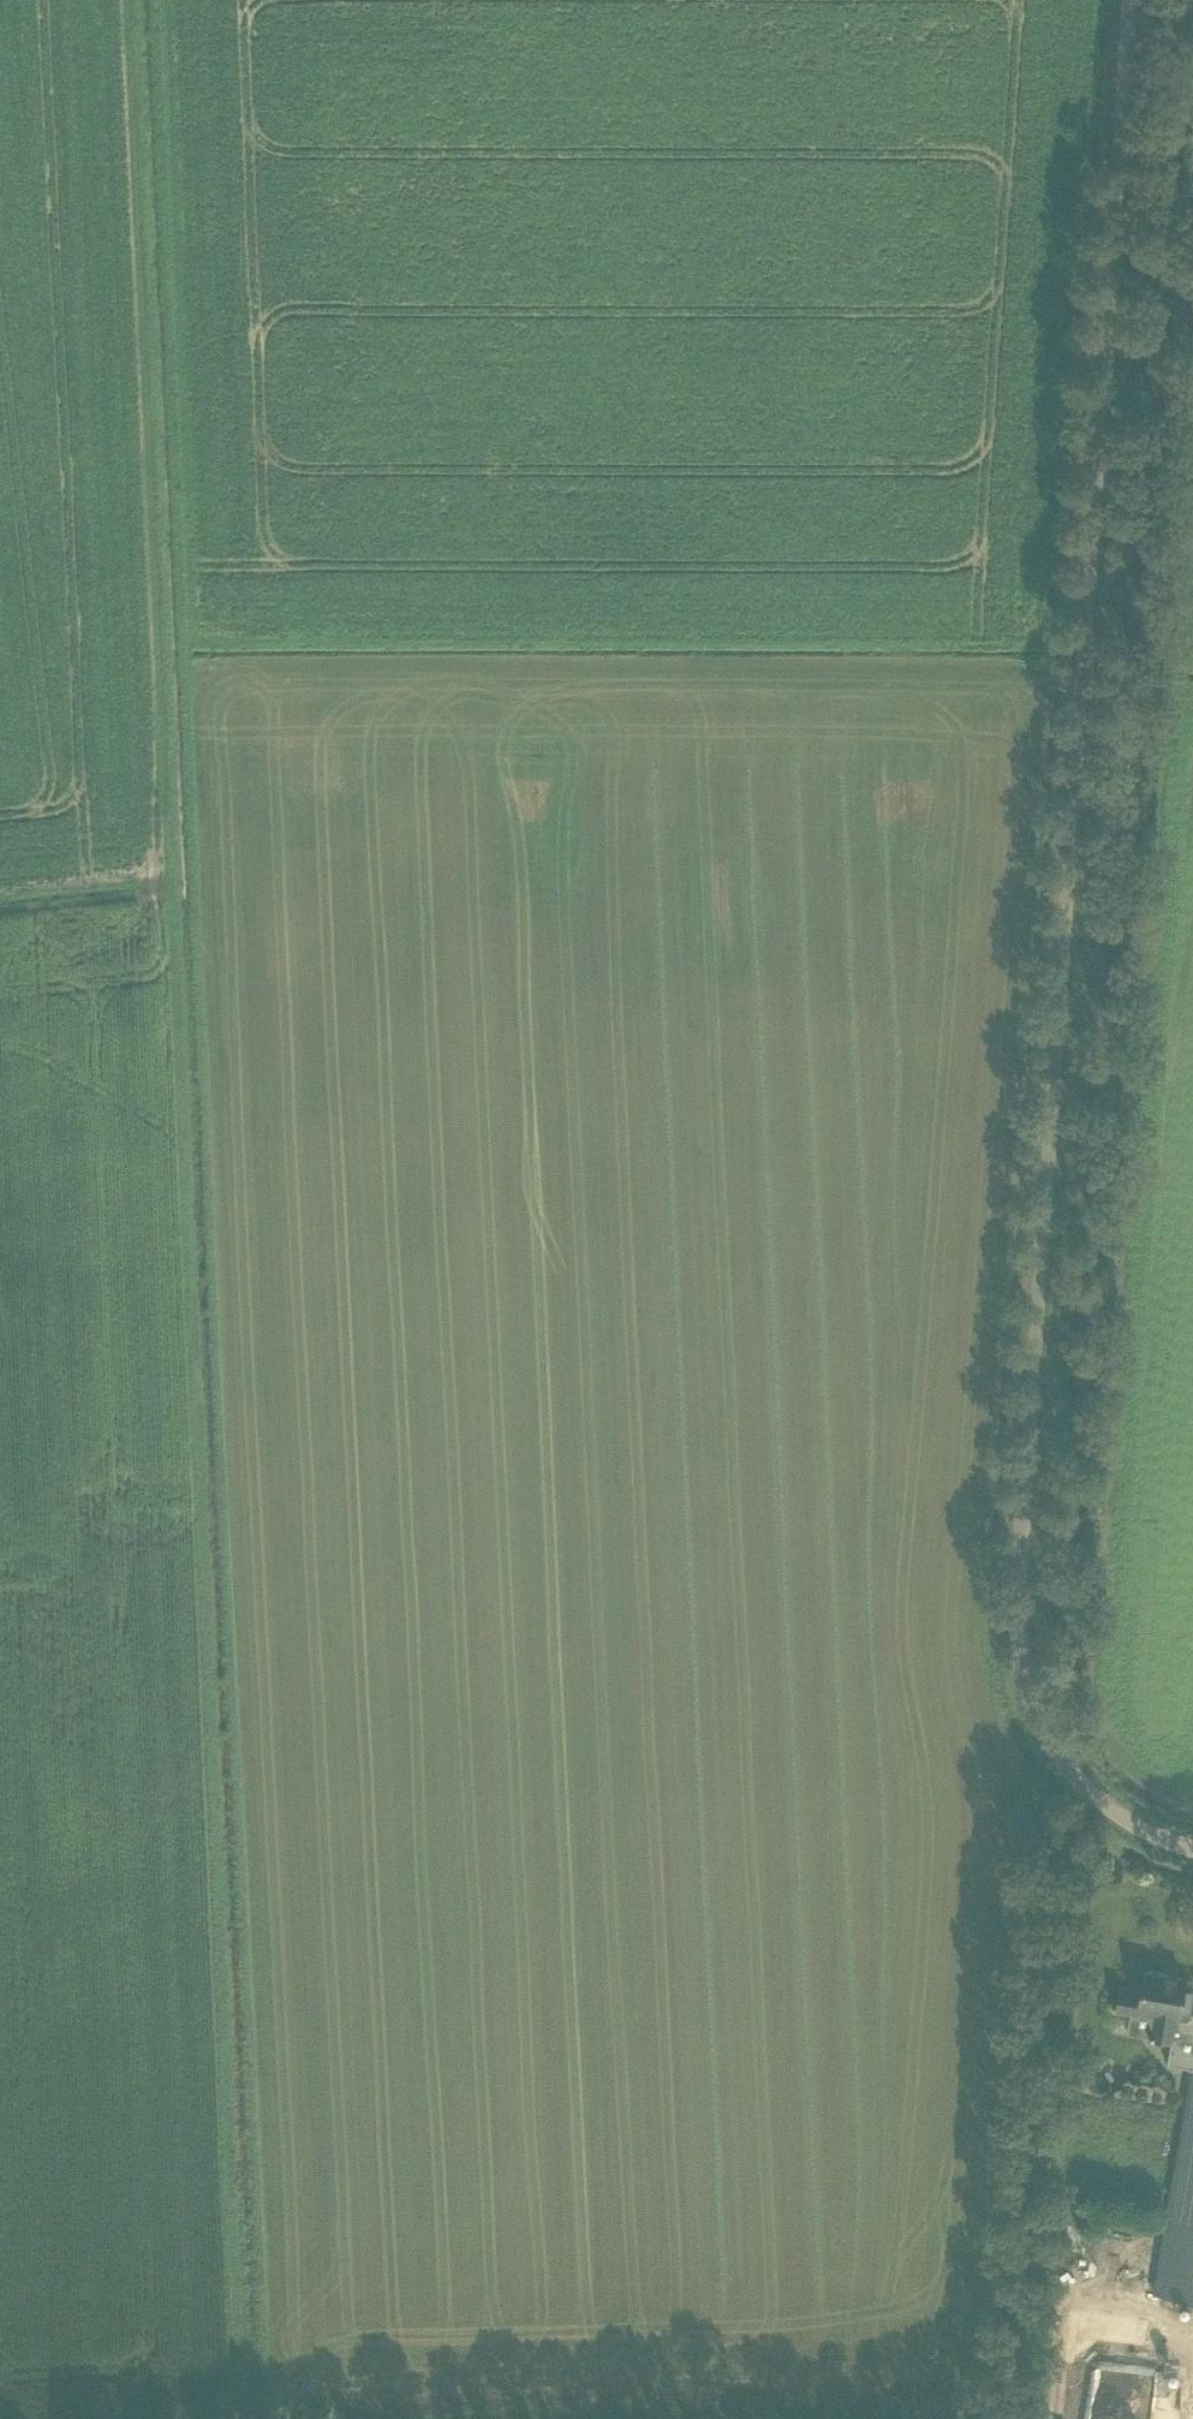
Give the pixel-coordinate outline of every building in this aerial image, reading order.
[(1116,2009),(1130,2011),(1127,2029),(1149,2033),(1149,2035),(1171,2038),(1167,2063),(1192,2067),(1165,2222),(1153,2293),(1192,2300),(1192,2011),(1190,2010),(1192,1993),(1192,1989),(1181,1987),(1183,1976),(1142,1969),(1139,1988),(1120,1985),(1116,2009)]
